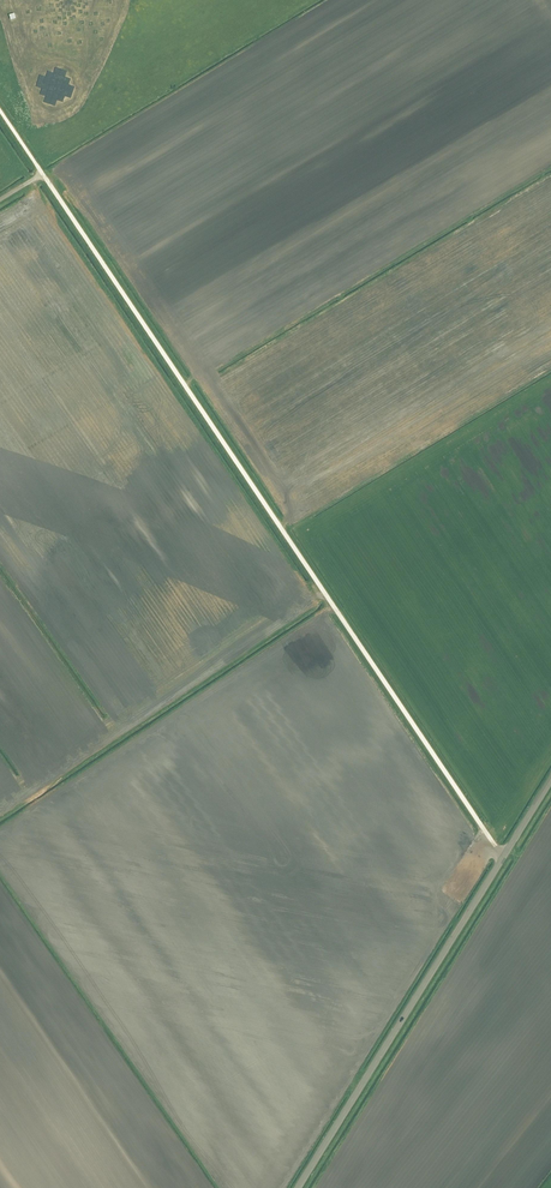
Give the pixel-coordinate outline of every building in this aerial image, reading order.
[(40,75),(36,87),(42,89),(40,95),(45,97),(43,103),(55,107),(57,101),(63,103),(65,97),(71,99),(75,87),(69,85),(71,79),(65,77),(67,72),(55,68),(53,73),(48,71),(46,77),(40,75)]
